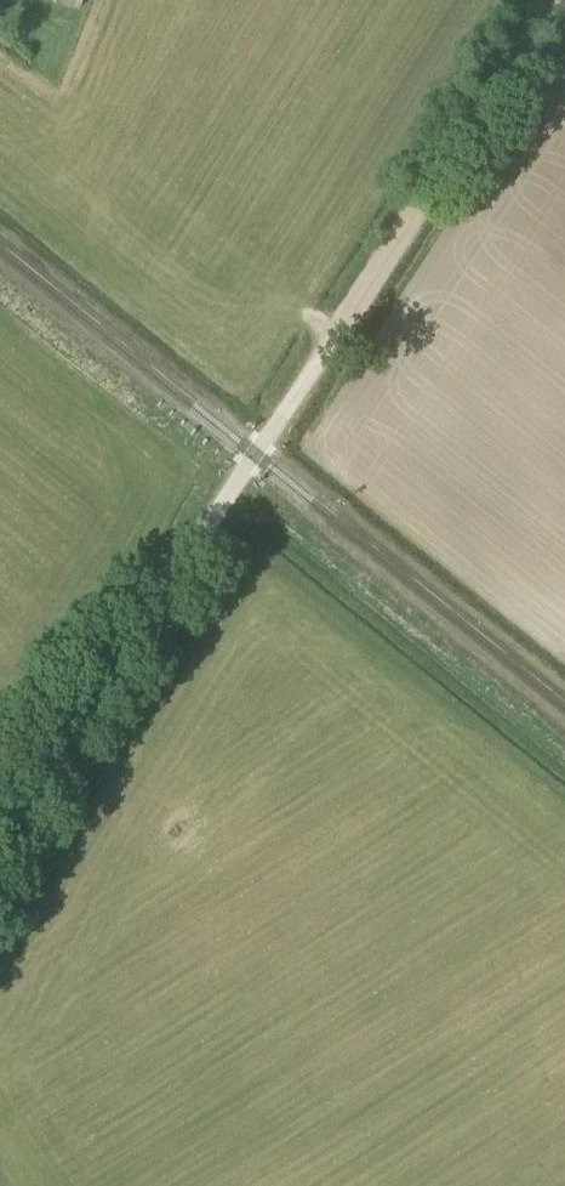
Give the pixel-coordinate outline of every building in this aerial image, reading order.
[(84,0),(54,0),(80,9),(84,0)]
